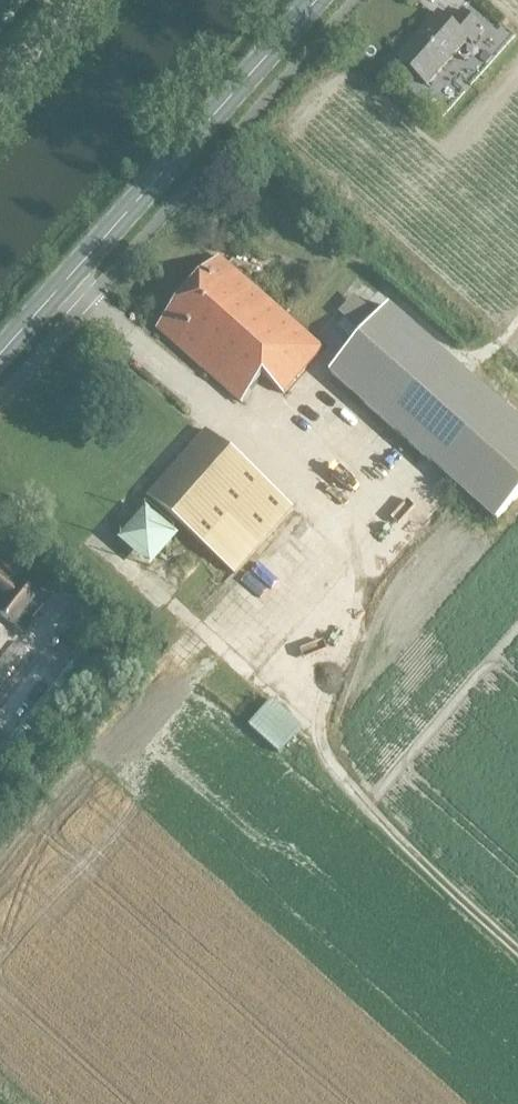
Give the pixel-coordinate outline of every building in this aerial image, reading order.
[(398,58),(407,67),(400,75),(411,84),(418,76),(427,85),(467,41),(472,46),(486,31),(463,11),(452,23),(439,12),(398,58)] [(282,394),(321,350),(219,260),(157,330),(241,404),(264,378),(282,394)] [(380,318),(355,296),(340,314),(365,336),(332,373),(497,518),(517,494),(517,418),(391,306),(380,318)] [(235,572),(292,508),(206,431),(149,496),(235,572)] [(153,568),(180,536),(148,509),(120,541),(153,568)] [(26,635),(37,623),(34,621),(47,605),(22,584),(0,609),(0,612),(26,635)] [(93,636),(105,622),(88,608),(76,621),(93,636)] [(107,688),(124,668),(87,636),(70,656),(107,688)] [(97,683),(73,663),(0,749),(0,797),(97,683)] [(302,728),(273,701),(250,725),(280,752),(302,728)]
